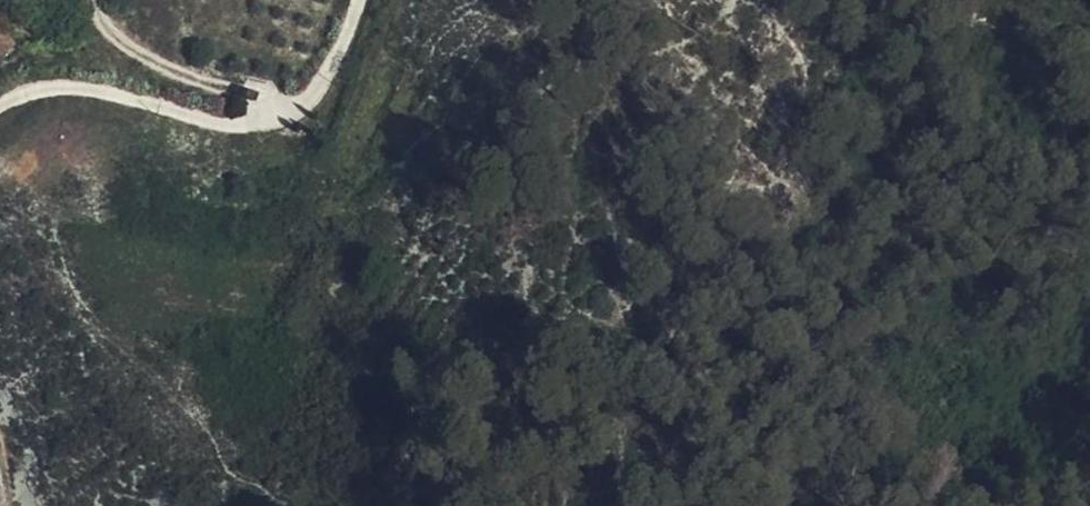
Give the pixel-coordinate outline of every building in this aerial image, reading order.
[(16,43),(0,24),(0,56),(16,43)]
